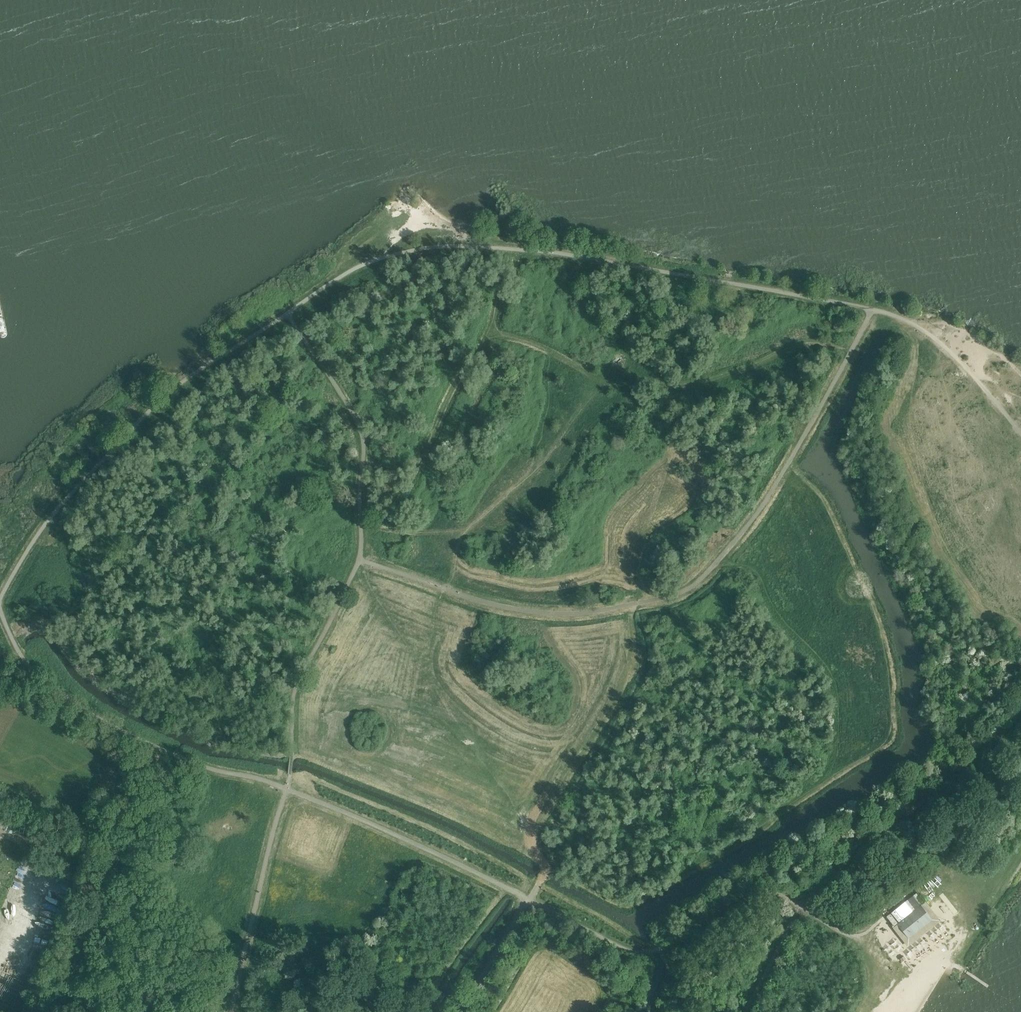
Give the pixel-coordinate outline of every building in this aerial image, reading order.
[(12,833),(22,810),(17,808),(12,819),(8,818),(3,829),(7,831),(12,833)] [(917,892),(886,917),(894,927),(893,928),(908,947),(940,920),(917,892)]
